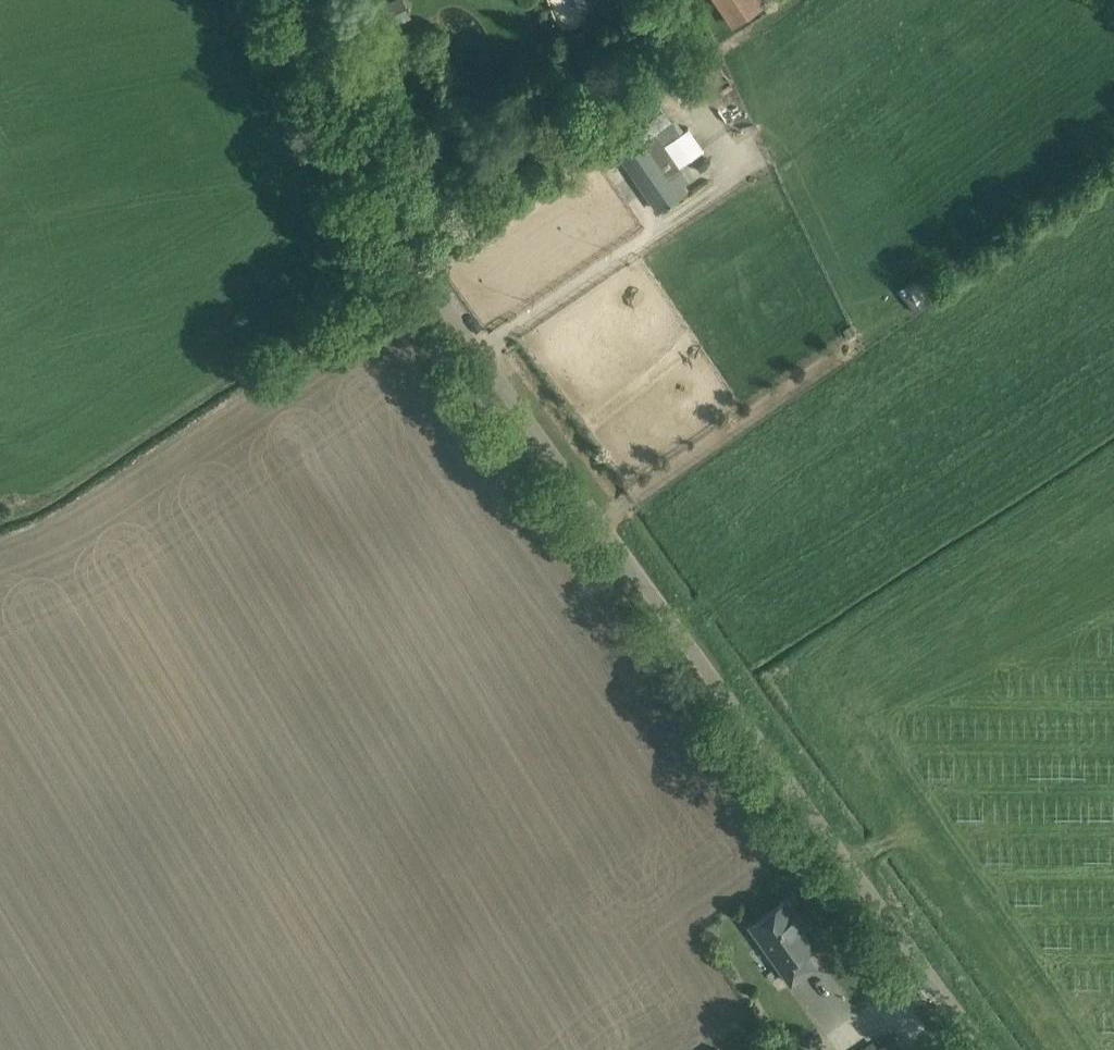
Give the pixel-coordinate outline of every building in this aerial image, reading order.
[(386,2),(396,24),(410,17),(401,0),(391,0),(386,2)] [(768,3),(766,0),(719,0),(736,25),(768,3)] [(663,108),(659,100),(629,121),(642,141),(622,154),(660,209),(684,192),(681,188),(689,182),(680,166),(705,149),(689,126),(685,129),(676,116),(672,119),(665,107),(663,108)] [(799,914),(787,898),(750,925),(792,983),(815,966),(804,950),(818,941),(806,924),(804,926),(797,916),(799,914)] [(898,1037),(880,1049),(906,1049),(898,1037)]
